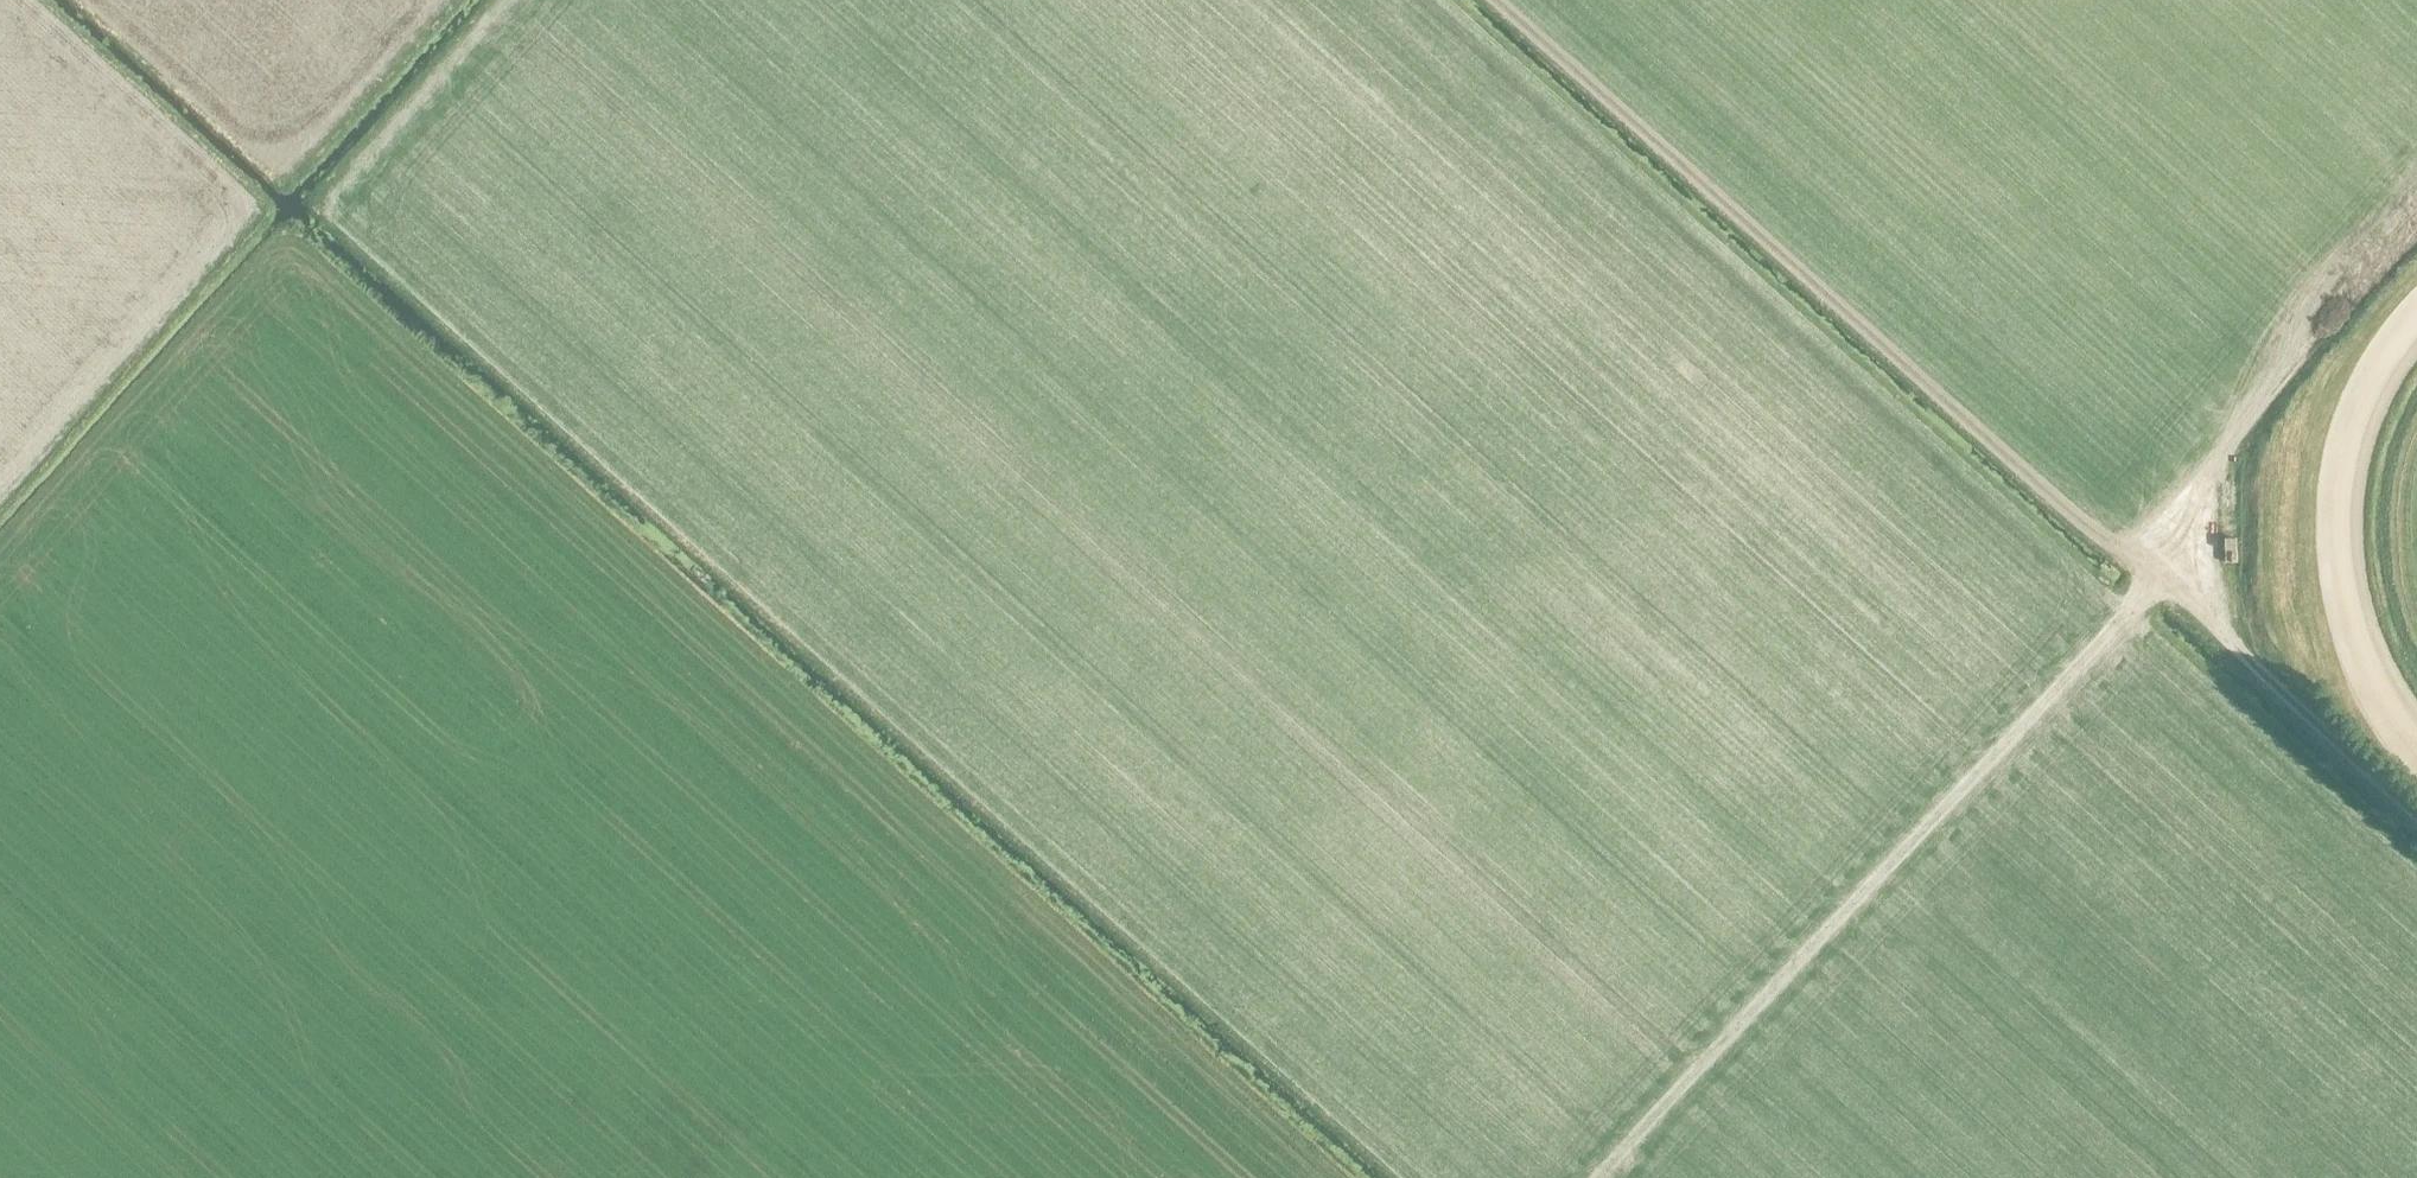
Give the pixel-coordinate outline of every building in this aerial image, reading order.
[(2243,485),(2219,486),(2223,590),(2238,589),(2234,507),(2244,507),(2243,485)]
